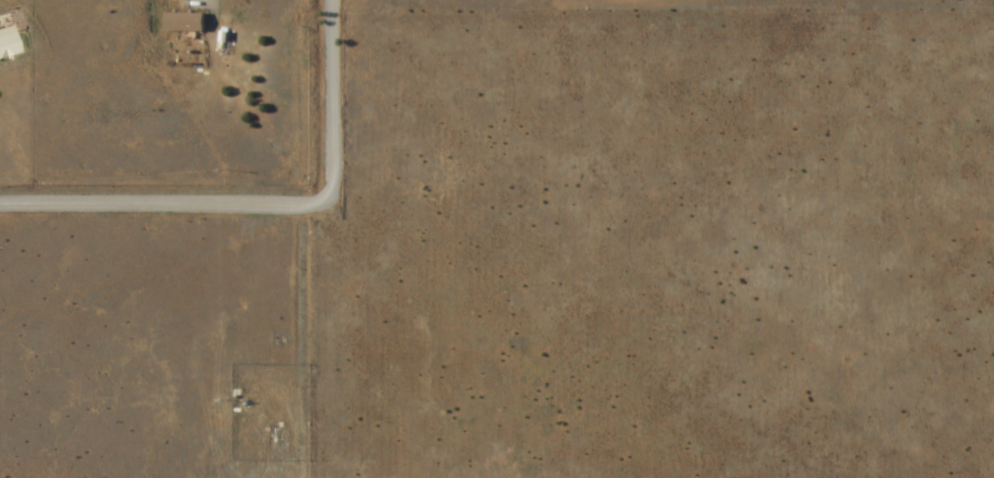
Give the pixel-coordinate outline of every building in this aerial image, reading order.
[(14,36),(0,39),(0,60),(18,56),(14,36)]
